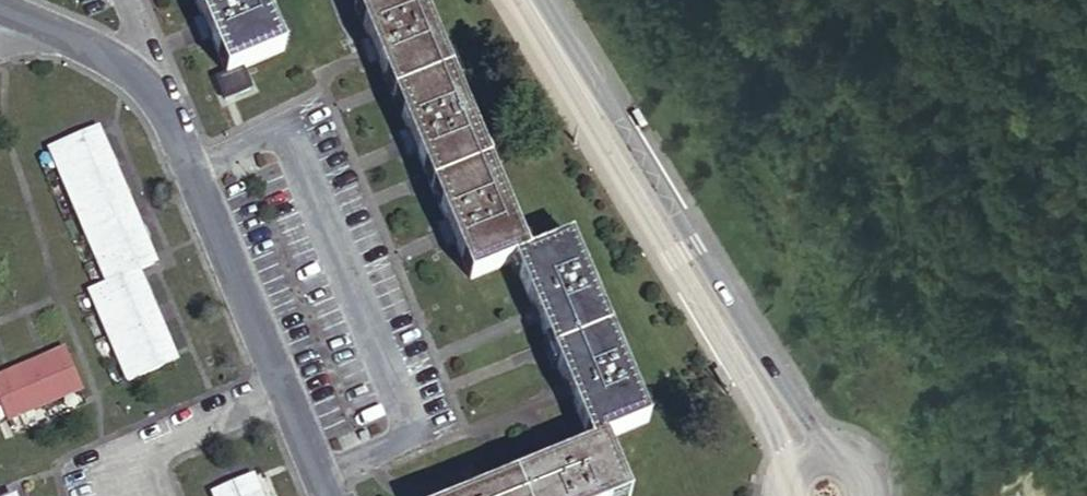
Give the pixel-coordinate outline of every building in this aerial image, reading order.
[(262,0),(193,0),(203,23),(212,44),(229,83),(244,76),(286,58),(262,0)] [(516,269),(534,262),(421,0),(361,0),(365,8),(358,11),(375,48),(367,50),(375,70),(383,67),(414,139),(406,141),(415,161),(422,158),(453,230),(446,233),(454,252),(461,249),(477,285),(516,269)] [(212,44),(203,23),(196,27),(205,47),(212,44)] [(229,83),(219,87),(227,107),(252,96),(244,76),(229,83)] [(131,394),(176,374),(138,285),(157,277),(101,143),(53,164),(109,296),(93,304),(131,394)] [(516,269),(596,452),(614,444),(654,427),(574,244),(534,262),(516,269)] [(85,402),(68,362),(0,391),(0,420),(3,418),(9,435),(85,402)] [(596,452),(495,495),(637,495),(614,444),(596,452)] [(264,484),(237,495),(269,495),(264,484)]
